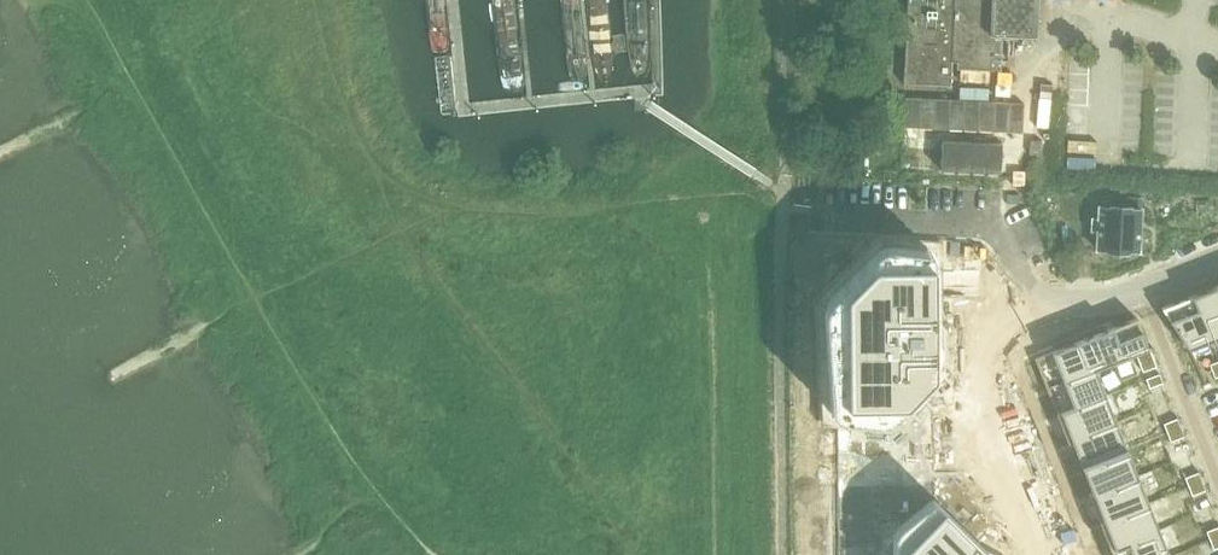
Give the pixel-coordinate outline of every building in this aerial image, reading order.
[(446,0),(423,0),(434,107),(458,105),(446,0)] [(476,103),(500,100),(491,0),(466,0),(476,103)] [(505,98),(528,96),(519,0),(496,0),(505,98)] [(598,86),(620,85),(616,0),(595,0),(598,86)] [(631,82),(655,83),(650,0),(628,0),(631,82)] [(902,84),(950,86),(950,69),(1001,71),(1002,36),(1036,38),(1037,0),(906,0),(902,84)] [(891,28),(881,27),(880,44),(890,45),(891,28)] [(1096,246),(1119,247),(1140,248),(1142,207),(1098,204),(1098,216),(1092,215),(1091,227),(1097,227),(1096,246)] [(836,371),(830,371),(832,407),(835,413),(836,413),(899,412),(932,379),(934,373),(933,296),(933,270),(933,256),(871,256),(835,293),(836,371)] [(1192,295),(1210,340),(1217,337),(1217,293),(1215,286),(1192,295)] [(1192,295),(1161,308),(1188,349),(1210,340),(1192,295)] [(1137,317),(1094,334),(1105,363),(1106,364),(1135,353),(1149,347),(1137,317)] [(1094,334),(1034,358),(1046,387),(1105,363),(1094,334)] [(1149,347),(1135,353),(1139,362),(1152,356),(1149,347)] [(1152,356),(1139,362),(1142,371),(1156,365),(1152,356)] [(1209,364),(1215,377),(1217,376),(1217,360),(1209,364)] [(1105,363),(1046,387),(1056,414),(1105,394),(1095,369),(1106,364),(1105,363)] [(1159,373),(1145,378),(1149,387),(1162,382),(1159,373)] [(1105,394),(1056,414),(1067,441),(1116,421),(1105,394)] [(1177,418),(1163,423),(1167,432),(1180,427),(1177,418)] [(1116,421),(1067,441),(1068,442),(1071,440),(1082,466),(1126,448),(1116,421)] [(1180,427),(1167,432),(1170,441),(1184,436),(1180,427)] [(1126,448),(1082,466),(1092,492),(1088,493),(1088,494),(1137,475),(1126,448)] [(1198,471),(1185,477),(1188,486),(1202,480),(1198,471)] [(1137,475),(1088,494),(1099,521),(1148,502),(1137,475)] [(1202,480),(1188,486),(1192,495),(1205,489),(1202,480)] [(893,554),(990,554),(937,502),(893,547),(893,554)] [(1148,502),(1099,521),(1110,548),(1159,529),(1148,502)] [(1206,531),(1210,540),(1217,537),(1217,526),(1206,531)] [(1110,548),(1112,554),(1169,554),(1159,529),(1110,548)] [(1210,540),(1213,549),(1217,547),(1217,537),(1210,540)]
